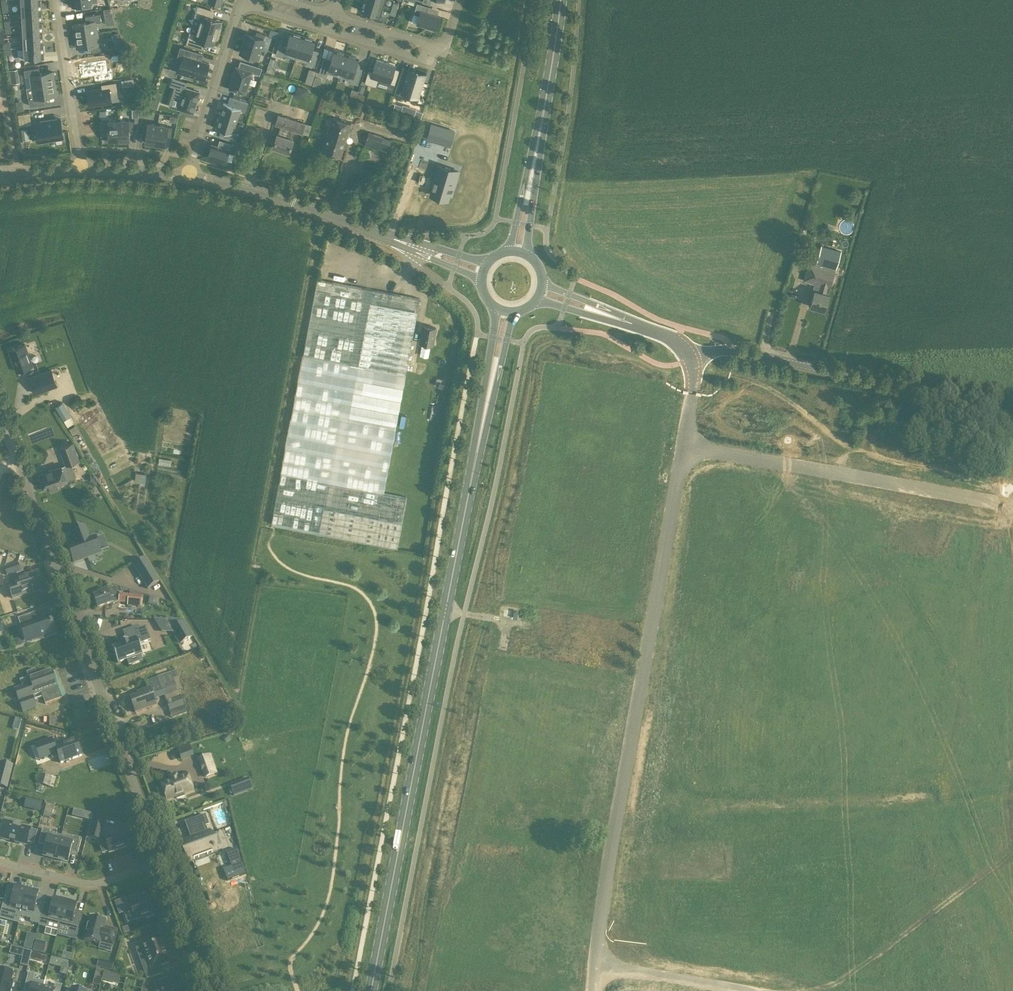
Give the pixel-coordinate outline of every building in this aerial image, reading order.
[(383,5),(367,0),(363,0),(360,10),(380,16),(383,5)] [(41,13),(41,2),(21,3),(21,14),(41,13)] [(436,29),(440,16),(426,12),(428,6),(417,2),(413,13),(419,15),(417,23),(426,26),(426,28),(433,30),(434,28),(436,29)] [(198,26),(219,33),(221,26),(219,26),(221,20),(208,16),(210,9),(198,5),(194,16),(200,18),(198,26)] [(112,14),(110,7),(103,8),(104,15),(112,14)] [(22,25),(42,24),(41,13),(21,14),(22,25)] [(75,35),(97,32),(95,21),(101,20),(100,13),(85,15),(86,22),(73,24),(75,35)] [(22,36),(43,35),(42,24),(22,25),(22,36)] [(219,33),(198,26),(195,34),(189,32),(186,43),(199,47),(201,40),(213,44),(215,38),(217,39),(219,33)] [(242,42),(261,48),(265,33),(256,31),(255,35),(245,32),(242,42)] [(97,32),(75,35),(77,47),(89,45),(90,51),(105,49),(104,42),(99,42),(97,32)] [(295,58),(302,36),(290,32),(287,43),(279,40),(275,54),(283,57),(284,54),(295,58)] [(23,47),(43,45),(43,35),(22,36),(23,47)] [(302,36),(295,58),(306,61),(306,64),(314,66),(318,52),(311,50),(314,39),(302,36)] [(121,42),(115,44),(117,50),(124,48),(121,42)] [(261,48),(242,42),(239,52),(249,54),(248,58),(255,61),(256,57),(258,57),(261,48)] [(44,57),(43,45),(23,47),(24,58),(44,57)] [(193,76),(204,79),(209,63),(200,60),(199,58),(198,58),(199,53),(202,54),(203,54),(180,46),(176,59),(181,61),(178,71),(184,73),(183,76),(192,79),(193,76)] [(339,76),(346,53),(334,50),(330,60),(323,58),(319,72),(327,74),(327,72),(339,76)] [(358,57),(346,53),(339,76),(350,79),(350,81),(357,84),(362,70),(354,68),(358,57)] [(276,72),(278,58),(271,57),(268,70),(276,72)] [(111,72),(107,73),(106,60),(78,64),(80,77),(94,76),(95,82),(113,80),(111,72)] [(378,79),(394,84),(399,69),(394,67),(395,65),(376,60),(373,71),(368,69),(364,82),(376,86),(378,79)] [(260,74),(262,67),(249,63),(247,69),(236,66),(229,88),(245,93),(251,72),(260,74)] [(32,86),(54,83),(52,71),(40,73),(39,67),(24,69),(25,76),(30,76),(32,86)] [(309,68),(309,85),(322,85),(322,77),(316,77),(316,68),(309,68)] [(406,74),(400,73),(395,89),(415,95),(418,85),(421,86),(425,74),(408,68),(406,74)] [(171,97),(180,100),(178,108),(192,112),(199,91),(185,87),(187,82),(172,77),(170,84),(175,86),(171,97)] [(102,88),(86,90),(89,105),(111,102),(109,91),(117,90),(116,81),(101,84),(102,88)] [(54,83),(32,86),(34,97),(28,98),(29,105),(44,103),(43,97),(56,95),(54,83)] [(295,94),(306,98),(309,88),(298,85),(295,94)] [(224,103),(220,115),(237,120),(240,108),(245,110),(248,102),(230,97),(227,103),(223,102),(223,103),(224,103)] [(403,104),(403,105),(395,103),(393,109),(420,118),(422,111),(415,109),(416,108),(403,104)] [(289,151),(289,149),(295,130),(308,134),(312,124),(277,113),(274,124),(280,126),(278,134),(277,133),(273,146),(289,151)] [(237,120),(220,115),(216,127),(215,127),(221,129),(219,136),(236,141),(238,133),(233,132),(237,120)] [(350,123),(332,117),(322,151),(340,156),(350,123)] [(35,124),(36,128),(35,128),(37,139),(38,139),(38,143),(63,139),(63,135),(61,124),(60,120),(35,124)] [(118,140),(118,120),(108,121),(108,122),(104,122),(104,130),(108,130),(108,140),(118,140)] [(118,120),(118,140),(129,139),(128,130),(133,129),(133,120),(118,120)] [(154,143),(157,124),(147,123),(147,125),(143,124),(142,131),(146,132),(144,142),(154,143)] [(426,138),(450,145),(454,131),(431,123),(426,138)] [(172,127),(157,124),(154,143),(164,145),(166,135),(171,136),(172,127)] [(258,134),(260,128),(247,125),(245,131),(258,134)] [(380,149),(383,136),(369,132),(364,144),(380,149)] [(212,144),(206,160),(223,165),(230,142),(219,139),(217,145),(212,144)] [(378,162),(381,152),(363,148),(360,157),(378,162)] [(437,164),(432,179),(430,187),(432,188),(430,194),(447,199),(449,193),(451,194),(458,171),(444,166),(437,164)] [(808,265),(805,277),(806,280),(809,281),(815,283),(813,290),(815,290),(810,307),(825,312),(830,295),(829,294),(831,286),(830,286),(835,270),(840,251),(821,245),(815,264),(814,264),(811,264),(808,265)] [(419,298),(317,279),(271,523),(397,547),(406,496),(383,492),(405,372),(419,298)] [(423,325),(420,343),(430,345),(432,345),(435,327),(423,325)] [(16,371),(32,365),(25,343),(8,349),(16,371)] [(29,377),(34,393),(56,384),(51,369),(29,377)] [(63,401),(56,405),(63,419),(70,414),(63,401)] [(59,447),(62,456),(76,451),(73,442),(59,447)] [(79,459),(76,451),(62,456),(65,465),(79,459)] [(61,466),(39,474),(44,489),(50,487),(51,489),(58,486),(57,483),(66,480),(61,466)] [(93,485),(97,483),(94,480),(94,476),(91,474),(87,476),(88,480),(91,482),(93,485)] [(94,538),(89,540),(84,527),(71,532),(76,545),(68,548),(74,563),(100,553),(94,538)] [(20,571),(18,563),(4,568),(6,575),(20,571)] [(148,565),(137,572),(148,589),(159,582),(148,565)] [(37,572),(15,580),(16,583),(7,586),(12,598),(20,595),(20,596),(43,588),(37,572)] [(98,594),(93,596),(97,608),(111,603),(118,603),(128,604),(128,606),(141,607),(142,595),(130,591),(129,594),(119,594),(117,588),(113,587),(106,589),(97,592),(98,594)] [(34,613),(18,619),(20,627),(23,635),(28,633),(31,641),(55,632),(49,616),(37,621),(34,613)] [(191,638),(181,620),(167,620),(181,644),(191,638)] [(139,629),(138,627),(124,632),(127,641),(121,643),(121,645),(112,648),(117,663),(142,654),(139,644),(150,640),(145,627),(139,629)] [(22,687),(14,689),(23,713),(36,708),(33,701),(42,698),(45,705),(53,702),(60,699),(61,699),(60,696),(57,687),(51,671),(47,672),(37,675),(35,670),(26,673),(28,677),(20,680),(22,687)] [(175,672),(148,681),(154,698),(164,695),(170,712),(184,707),(178,691),(177,692),(173,680),(177,679),(175,672)] [(141,691),(142,694),(130,699),(135,713),(156,706),(150,688),(141,691)] [(193,726),(185,729),(188,737),(196,735),(193,726)] [(52,738),(37,744),(43,759),(51,756),(52,759),(59,756),(61,763),(62,763),(81,756),(75,739),(55,746),(52,738)] [(182,747),(177,749),(181,760),(187,758),(182,747)] [(197,759),(204,778),(218,773),(211,754),(197,759)] [(6,789),(12,765),(1,762),(0,765),(0,787),(6,789)] [(40,773),(38,783),(55,787),(57,777),(40,773)] [(171,781),(169,781),(161,784),(167,800),(176,797),(177,799),(184,796),(183,794),(193,790),(187,775),(177,778),(176,775),(169,778),(171,781)] [(231,785),(235,796),(252,789),(248,778),(231,785)] [(40,812),(42,803),(35,801),(33,810),(40,812)] [(46,807),(43,817),(50,819),(52,809),(46,807)] [(205,815),(197,818),(187,822),(193,838),(183,842),(189,860),(216,850),(209,832),(207,833),(205,826),(208,825),(205,816),(205,815)] [(99,841),(105,819),(93,816),(87,837),(99,841)] [(1,838),(26,845),(26,843),(34,845),(37,831),(5,823),(1,838)] [(42,829),(39,843),(46,845),(43,856),(55,859),(61,836),(50,833),(50,831),(42,829)] [(126,830),(104,838),(109,853),(131,846),(131,844),(133,843),(130,836),(128,837),(126,830)] [(61,836),(55,859),(68,862),(70,851),(78,853),(81,839),(73,837),(73,839),(61,836)] [(231,867),(224,870),(228,880),(245,874),(238,854),(240,854),(239,850),(237,851),(236,849),(226,853),(231,867)] [(5,896),(2,908),(0,914),(8,916),(9,913),(20,916),(27,889),(26,888),(26,887),(22,886),(22,887),(16,886),(15,888),(13,896),(11,898),(5,896)] [(27,889),(20,916),(31,919),(30,922),(39,924),(43,908),(43,906),(38,905),(36,902),(38,894),(39,892),(33,890),(33,889),(29,888),(29,889),(27,889)] [(153,914),(155,913),(150,898),(137,903),(134,896),(115,903),(119,914),(131,910),(135,920),(145,917),(146,919),(154,916),(153,914)] [(43,908),(39,924),(38,926),(47,928),(48,923),(59,926),(66,900),(60,898),(60,900),(54,899),(51,910),(43,908)] [(66,900),(59,926),(70,929),(69,933),(77,936),(82,918),(74,916),(77,905),(71,903),(71,901),(66,900)] [(117,931),(107,928),(104,927),(106,922),(90,917),(84,941),(100,945),(100,943),(113,946),(117,931)] [(161,966),(168,964),(169,963),(169,962),(159,936),(159,935),(158,935),(158,936),(142,942),(142,941),(141,942),(141,943),(143,947),(136,949),(139,958),(146,955),(151,969),(144,971),(147,979),(163,973),(161,966)] [(46,942),(36,940),(33,950),(43,953),(46,942)] [(27,967),(31,952),(24,950),(20,965),(27,967)] [(62,958),(70,960),(72,954),(64,952),(62,958)] [(63,960),(51,957),(49,965),(61,968),(63,960)] [(14,981),(11,980),(13,970),(0,967),(0,990),(11,990),(14,981)] [(117,984),(120,975),(104,971),(102,980),(117,984)] [(43,986),(45,983),(34,980),(35,975),(28,973),(23,990),(42,990),(43,986)] [(161,990),(188,990),(186,985),(184,986),(182,979),(171,983),(169,977),(157,982),(161,990)]
